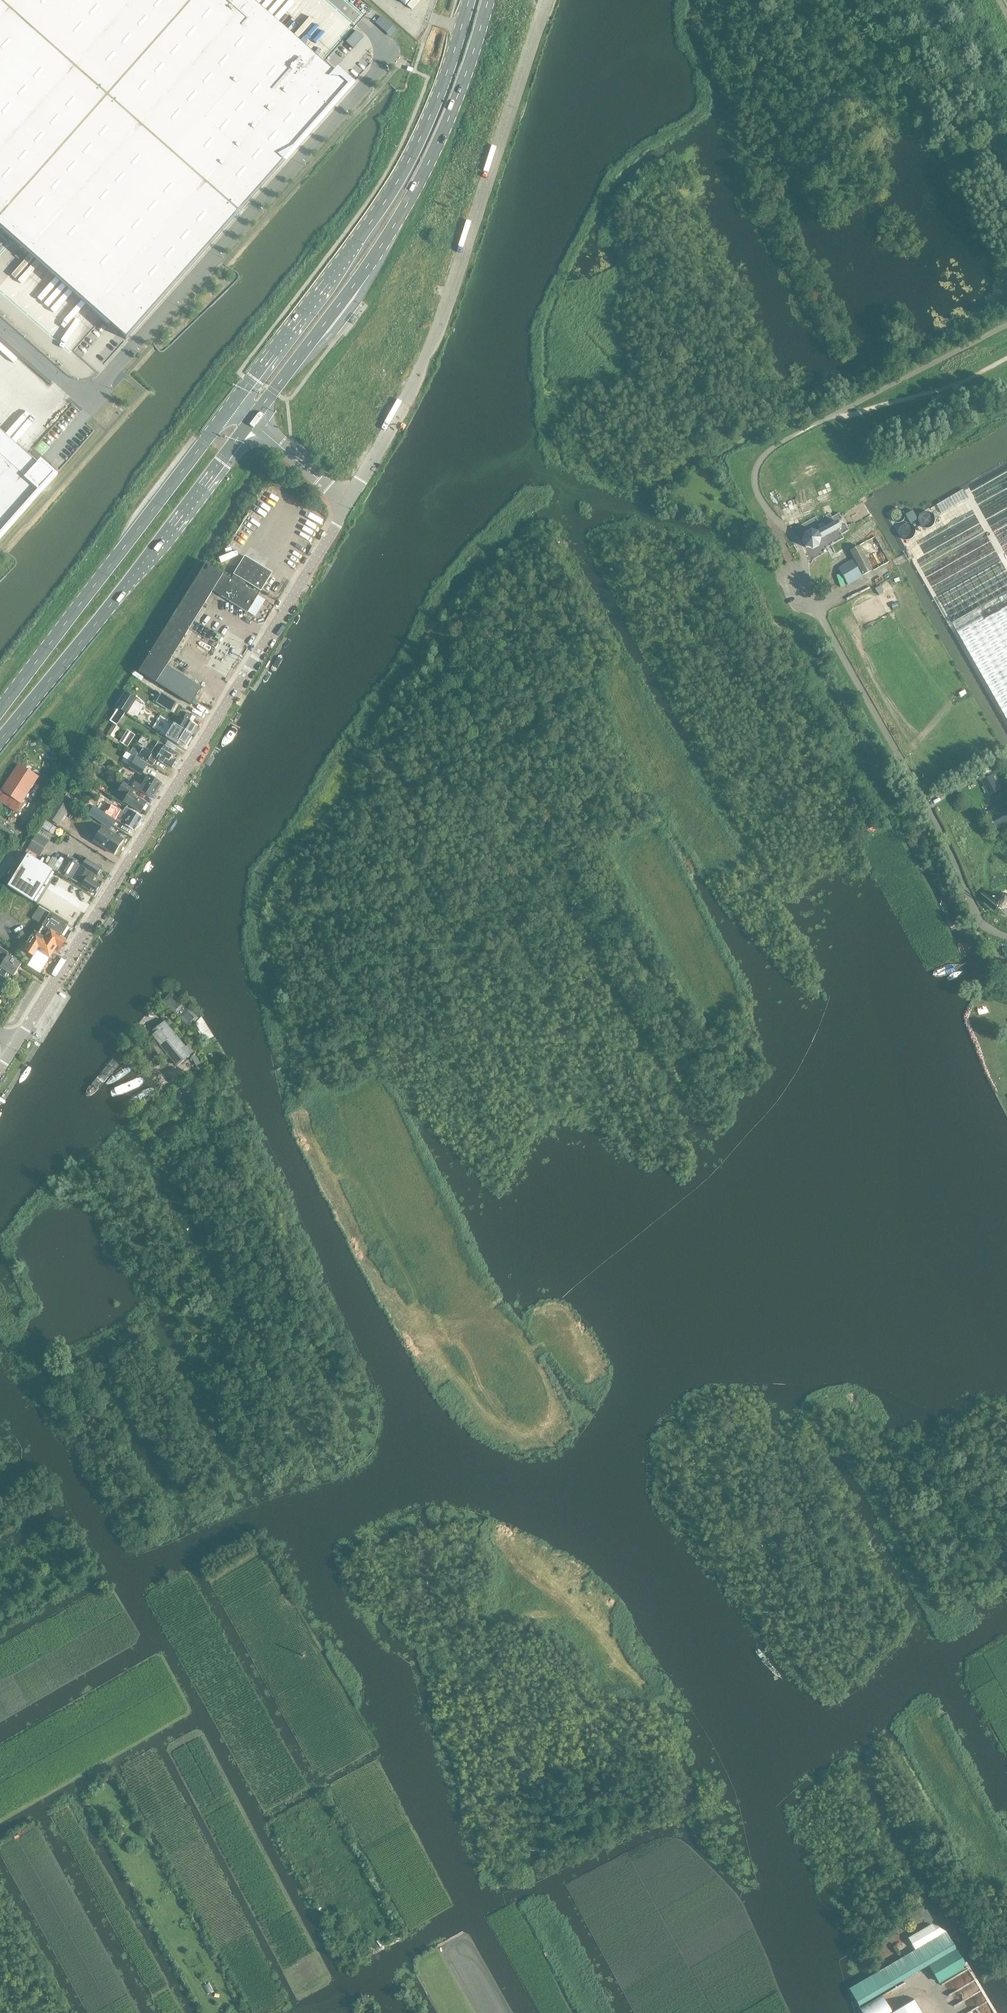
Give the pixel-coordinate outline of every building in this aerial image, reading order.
[(236,216),(346,92),(334,81),(336,77),(320,63),(249,0),(0,0),(0,7),(236,216)] [(0,7),(0,228),(13,239),(126,340),(236,216),(0,7)] [(0,434),(0,541),(58,477),(41,462),(36,467),(0,434)] [(907,514),(912,522),(919,518),(914,510),(907,514)] [(819,546),(821,539),(841,528),(836,521),(817,532),(810,530),(803,534),(801,541),(804,548),(812,550),(819,546)] [(865,571),(888,563),(878,536),(856,544),(865,571)] [(261,592),(272,573),(244,556),(233,575),(261,592)] [(845,584),(862,577),(854,558),(837,565),(845,584)] [(206,563),(189,591),(206,602),(213,591),(247,613),(258,595),(206,563)] [(189,591),(172,618),(190,629),(206,602),(189,591)] [(959,635),(1006,720),(1006,608),(959,635)] [(172,618),(155,645),(173,656),(190,629),(172,618)] [(214,653),(220,643),(213,639),(207,648),(214,653)] [(138,673),(156,683),(191,705),(201,687),(167,666),(173,656),(155,645),(138,673)] [(116,707),(126,714),(132,705),(136,699),(126,692),(116,707)] [(175,705),(172,710),(180,715),(174,724),(178,726),(192,735),(198,726),(189,721),(192,715),(187,712),(175,705)] [(165,726),(168,715),(159,712),(156,724),(165,726)] [(113,738),(120,728),(114,724),(107,734),(113,738)] [(174,724),(166,737),(180,746),(182,743),(186,745),(192,735),(178,726),(174,724)] [(129,745),(136,733),(128,729),(121,740),(129,745)] [(180,754),(164,745),(156,740),(153,746),(161,751),(158,756),(143,747),(139,755),(138,754),(136,757),(152,767),(153,764),(154,764),(156,760),(171,769),(180,754)] [(141,776),(147,765),(136,758),(129,768),(141,776)] [(83,769),(87,762),(83,760),(79,767),(83,769)] [(1,789),(22,802),(40,775),(19,762),(1,789)] [(135,782),(132,787),(138,791),(139,790),(153,798),(162,783),(148,775),(141,786),(135,782)] [(982,782),(990,796),(1000,790),(993,776),(982,782)] [(141,813),(147,803),(134,794),(136,791),(123,782),(118,791),(126,796),(123,802),(141,813)] [(18,801),(1,790),(0,792),(0,802),(13,810),(18,801)] [(55,801),(45,817),(57,824),(67,808),(55,801)] [(989,818),(996,830),(1006,823),(1006,803),(1006,802),(987,812),(990,818),(989,818)] [(109,804),(108,806),(102,803),(98,809),(93,806),(88,815),(110,829),(116,820),(133,831),(142,817),(125,807),(123,811),(109,804)] [(102,827),(93,841),(114,854),(123,840),(102,827)] [(37,834),(28,849),(38,856),(48,840),(37,834)] [(27,854),(8,886),(33,902),(53,870),(47,866),(27,854)] [(53,857),(47,866),(53,870),(58,873),(70,880),(70,878),(77,883),(81,886),(94,894),(100,885),(93,880),(96,876),(97,876),(101,868),(86,858),(86,859),(81,855),(77,861),(68,856),(67,857),(64,864),(53,857)] [(1005,915),(1006,914),(1006,892),(1005,897),(998,899),(995,906),(998,912),(1001,913),(1001,912),(1003,913),(1002,914),(1005,915)] [(31,919),(42,925),(49,929),(62,937),(69,925),(49,912),(39,906),(31,919)] [(34,931),(22,950),(33,957),(28,965),(41,973),(51,958),(57,947),(61,949),(67,939),(62,937),(49,929),(47,933),(40,929),(38,933),(34,931)] [(0,947),(0,978),(3,980),(7,973),(13,977),(22,964),(8,955),(9,954),(8,952),(0,947)] [(199,1017),(172,992),(162,1002),(189,1028),(199,1017)] [(150,1033),(150,1034),(176,1066),(195,1051),(189,1044),(185,1047),(165,1021),(150,1033)] [(199,1070),(204,1067),(196,1054),(192,1057),(199,1070)] [(140,1117),(151,1110),(146,1102),(135,1108),(140,1117)] [(26,1570),(39,1562),(36,1555),(22,1564),(26,1570)] [(946,1931),(848,1989),(859,2006),(928,1965),(939,1984),(963,1970),(964,1963),(946,1931)] [(864,2012),(890,2012),(892,2012),(885,1995),(861,2006),(864,2012)] [(892,2010),(893,2012),(924,2012),(917,1998),(892,2010)]
